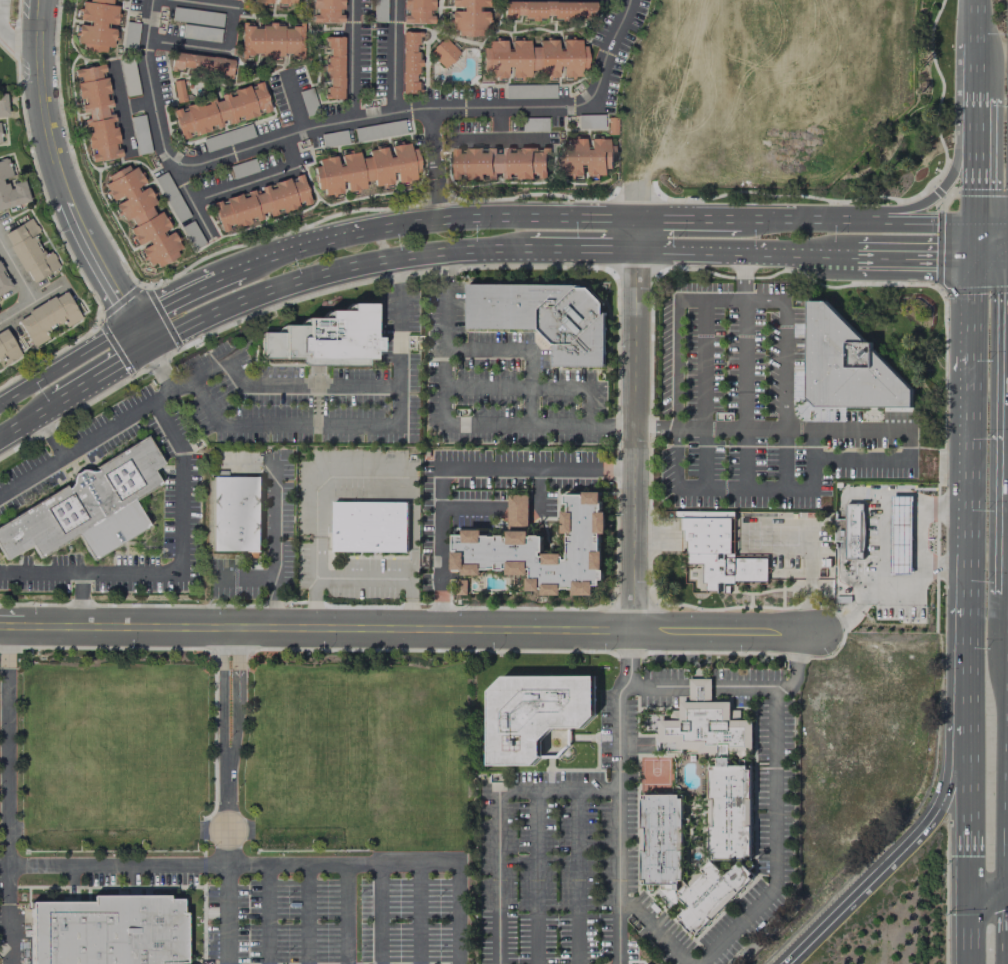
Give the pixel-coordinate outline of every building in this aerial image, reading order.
[(87,2),(80,1),(78,19),(77,24),(75,43),(81,43),(81,50),(105,52),(114,30),(114,27),(115,27),(117,7),(111,4),(111,0),(88,0),(87,2)] [(312,22),(341,23),(342,11),(341,11),(342,0),(312,0),(312,22)] [(386,0),(373,0),(372,21),(386,21),(386,0)] [(432,23),(432,16),(431,16),(431,0),(402,0),(401,23),(432,23)] [(486,35),(486,9),(486,0),(449,0),(449,4),(460,7),(459,11),(450,11),(450,35),(486,35)] [(594,2),(502,0),(502,18),(572,19),(573,16),(593,16),(594,2)] [(171,20),(221,27),(223,13),(173,7),(171,20)] [(135,48),(139,23),(126,21),(122,46),(135,48)] [(219,42),(220,28),(182,25),(181,38),(219,42)] [(302,25),(261,25),(240,25),(240,54),(302,55),(302,25)] [(417,32),(400,32),(400,93),(417,93),(417,53),(417,32)] [(342,36),(324,36),(324,98),(342,98),(342,36)] [(459,53),(443,37),(428,52),(444,68),(459,53)] [(482,79),(505,79),(505,67),(510,68),(510,77),(527,77),(529,70),(557,77),(556,71),(561,76),(563,76),(580,76),(580,68),(585,68),(585,45),(575,39),(560,39),(561,50),(556,49),(556,40),(538,40),(537,47),(528,47),(528,40),(509,40),(509,49),(505,49),(505,40),(481,40),(482,79)] [(232,60),(171,52),(169,69),(230,77),(232,60)] [(139,94),(133,63),(119,65),(126,96),(139,94)] [(89,162),(119,157),(103,64),(72,70),(74,80),(75,80),(89,162)] [(269,111),(260,81),(228,90),(229,92),(218,95),(218,98),(181,108),(181,107),(171,110),(180,140),(191,136),(225,126),(225,124),(269,111)] [(555,85),(505,84),(505,97),(555,97),(555,85)] [(317,108),(310,88),(298,92),(304,112),(317,108)] [(151,151),(143,114),(129,117),(137,155),(151,151)] [(576,115),(576,128),(603,129),(603,115),(576,115)] [(547,117),(521,118),(521,132),(547,131),(547,117)] [(354,126),(355,140),(403,135),(402,122),(354,126)] [(207,152),(250,136),(246,125),(202,141),(207,152)] [(348,143),(345,130),(320,134),(323,148),(348,143)] [(564,139),(564,177),(583,177),(583,165),(588,165),(588,177),(607,176),(607,169),(611,169),(611,138),(586,139),(564,139)] [(346,192),(369,188),(368,187),(391,183),(390,174),(394,173),(396,182),(418,179),(411,142),(387,146),(367,150),(368,157),(359,158),(357,151),(337,155),(312,159),(317,190),(321,189),(323,196),(341,192),(339,182),(344,181),(346,192)] [(453,179),(483,178),(483,177),(497,177),(496,174),(503,173),(503,178),(547,177),(546,147),(535,148),(535,147),(501,149),(461,150),(460,149),(453,149),(453,179)] [(22,177),(12,180),(7,158),(0,160),(0,209),(28,201),(22,177)] [(228,166),(233,179),(257,171),(253,158),(228,166)] [(136,245),(144,241),(146,246),(140,249),(149,268),(182,252),(171,229),(169,230),(160,211),(153,214),(149,205),(154,203),(145,184),(144,185),(134,164),(101,179),(111,202),(115,201),(128,229),(136,245)] [(166,206),(169,205),(177,222),(188,217),(186,212),(178,215),(176,209),(179,207),(177,202),(179,201),(166,172),(154,177),(166,206)] [(211,200),(218,232),(228,230),(227,227),(251,222),(251,221),(265,218),(264,217),(275,215),(275,211),(308,204),(302,175),(268,182),(269,188),(211,200)] [(59,267),(51,252),(44,256),(33,236),(39,233),(31,218),(2,233),(29,283),(59,267)] [(192,249),(204,243),(192,221),(180,227),(192,249)] [(0,268),(0,294),(10,289),(0,268)] [(468,286),(466,331),(533,332),(532,343),(539,350),(549,350),(550,369),(603,369),(602,309),(597,299),(588,290),(579,286),(468,286)] [(81,318),(64,291),(15,319),(32,348),(48,338),(44,331),(61,321),(65,328),(81,318)] [(262,333),(283,333),(283,325),(306,326),(306,319),(328,319),(328,311),(350,311),(350,303),(373,303),(373,337),(379,337),(378,355),(372,354),(372,360),(365,360),(365,366),(302,365),(299,362),(298,358),(261,358),(262,333)] [(825,304),(806,305),(806,401),(816,410),(912,411),(911,392),(825,304)] [(3,365),(20,356),(4,328),(0,331),(0,360),(3,365)] [(5,559),(0,550),(0,524),(63,486),(66,489),(70,485),(72,479),(74,473),(79,470),(85,470),(90,472),(97,471),(95,467),(145,437),(161,464),(152,470),(160,483),(132,500),(148,527),(92,561),(76,535),(38,558),(30,544),(5,559)] [(212,477),(261,477),(261,552),(212,552),(212,477)] [(507,534),(462,533),(462,535),(453,535),(452,570),(462,570),(462,572),(506,572),(506,575),(527,576),(527,591),(541,591),(541,595),(561,595),(561,589),(572,589),(572,595),(593,596),(593,586),(601,586),(602,494),(563,493),(563,533),(566,533),(565,554),(542,554),(542,536),(527,536),(528,495),(508,495),(507,534)] [(910,575),(911,496),(891,496),(890,575),(910,575)] [(333,502),(407,502),(407,552),(333,552),(333,502)] [(864,560),(863,504),(846,504),(846,520),(834,520),(834,541),(844,541),(844,560),(864,560)] [(734,512),(681,512),(681,532),(687,532),(686,565),(704,565),(704,592),(716,592),(716,583),(767,583),(767,555),(734,555),(734,512)] [(489,765),(532,765),(541,758),(557,757),(569,745),(569,728),(582,728),(595,715),(594,676),(503,677),(489,691),(489,765)] [(713,767),(718,767),(717,752),(698,753),(698,749),(676,749),(676,742),(659,742),(659,721),(680,721),(680,703),(689,702),(689,679),(711,679),(711,702),(730,702),(730,720),(753,720),(753,758),(730,758),(730,766),(746,766),(746,770),(750,770),(751,856),(747,856),(747,861),(713,861),(713,856),(710,856),(709,827),(714,827),(713,799),(709,799),(709,770),(713,770),(713,767)] [(641,799),(645,799),(645,795),(678,795),(678,800),(682,800),(683,880),(679,880),(679,885),(645,885),(645,881),(641,881),(641,799)] [(676,895),(711,860),(726,875),(739,862),(753,876),(697,934),(694,931),(691,934),(679,922),(681,919),(679,917),(688,907),(676,895)] [(184,962),(184,963),(28,963),(28,901),(90,901),(90,896),(167,895),(167,900),(180,900),(180,914),(183,914),(184,962)]
